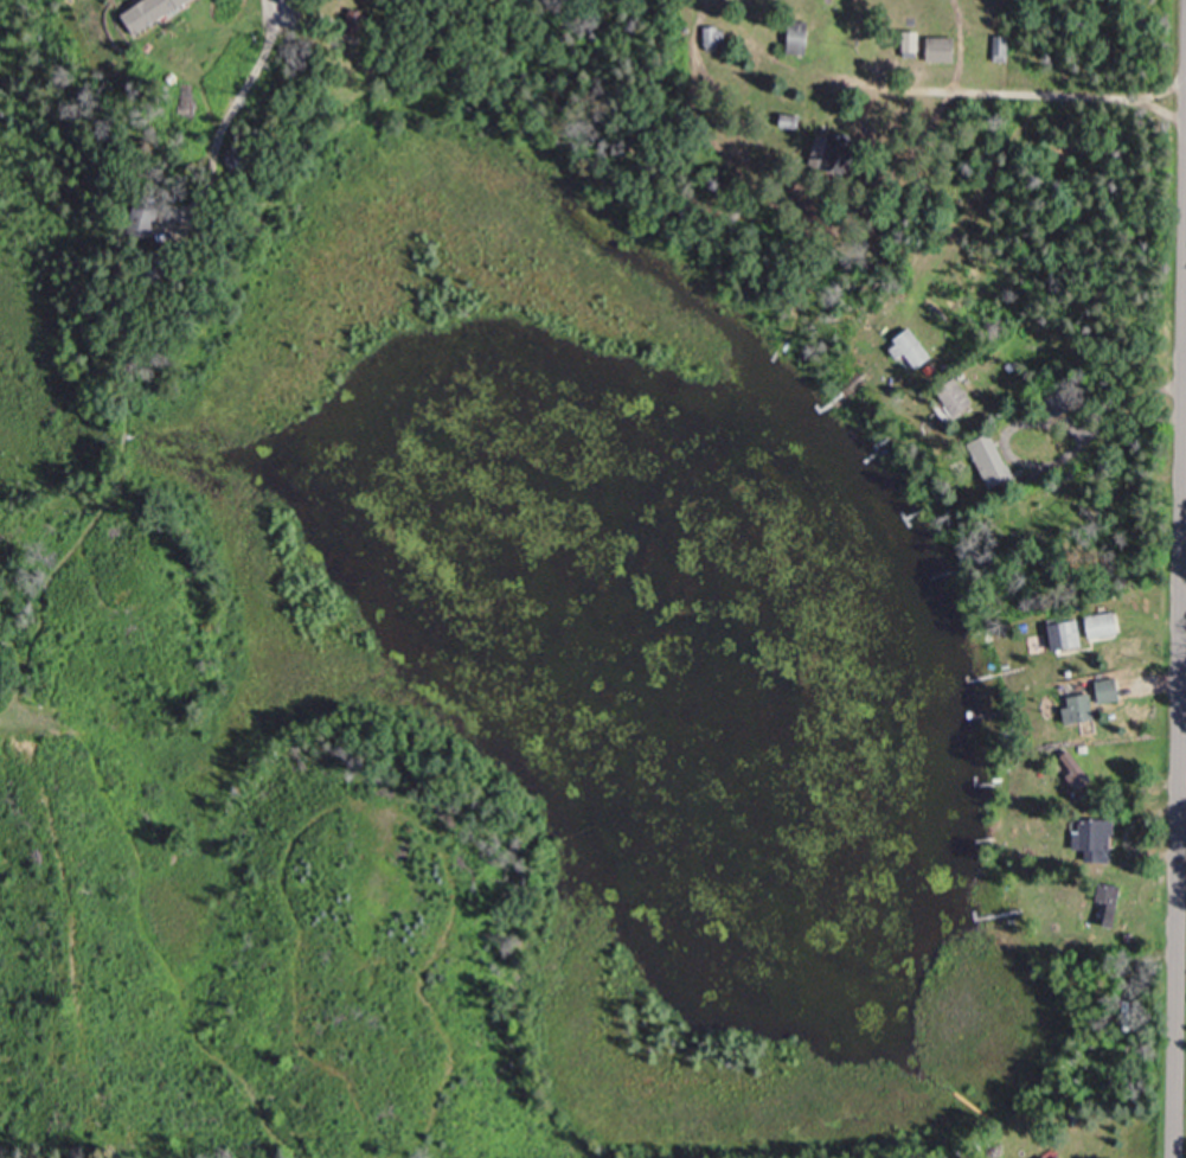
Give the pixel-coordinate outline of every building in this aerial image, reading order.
[(197,0),(152,0),(131,15),(146,36),(197,0)] [(374,12),(356,9),(351,36),(370,39),(374,12)] [(793,54),(812,54),(812,21),(793,21),(793,54)] [(729,27),(708,29),(710,45),(731,42),(729,27)] [(998,62),(1013,62),(1013,36),(998,36),(998,62)] [(960,37),(931,37),(931,62),(960,62),(960,37)] [(787,126),(803,129),(805,117),(789,114),(787,126)] [(834,161),(863,161),(863,136),(834,136),(834,161)] [(146,198),(134,231),(156,239),(168,207),(146,198)] [(902,340),(922,367),(937,355),(918,329),(902,340)] [(1124,635),(1119,612),(1092,617),(1097,640),(1124,635)] [(1059,651),(1089,648),(1086,621),(1056,624),(1059,651)]
